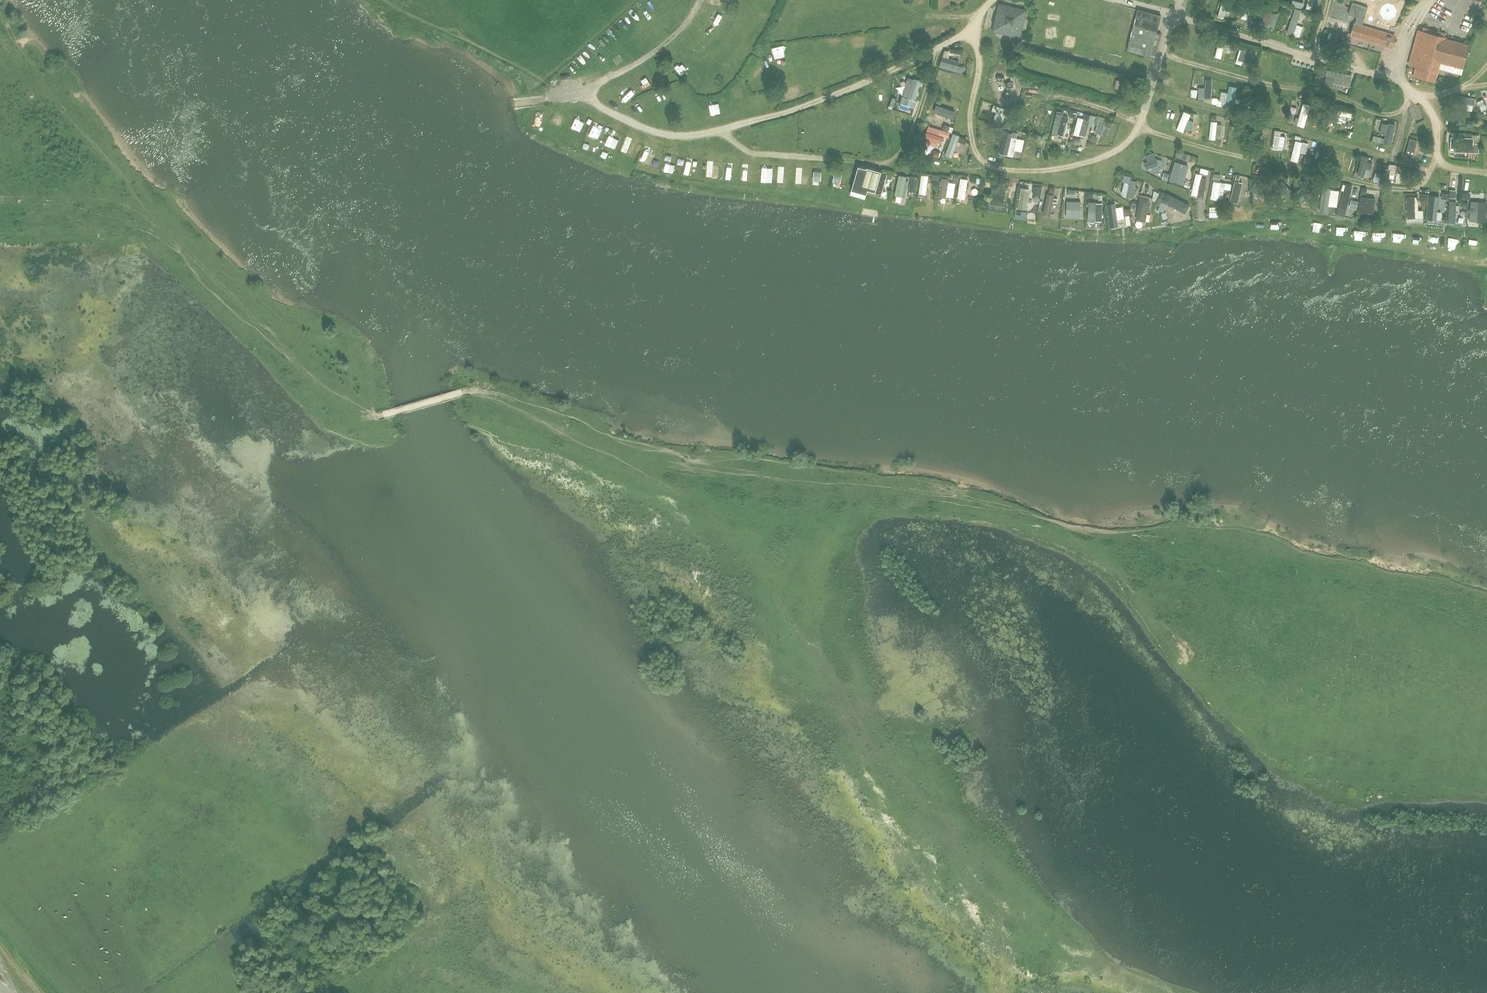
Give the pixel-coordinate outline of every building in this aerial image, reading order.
[(1221,16),(1225,2),(1219,0),(1215,14),(1221,16)] [(1364,19),(1368,7),(1352,2),(1348,14),(1364,19)] [(1027,11),(1001,4),(994,30),(1020,36),(1027,11)] [(1269,23),(1274,10),(1265,7),(1260,20),(1269,23)] [(1293,7),(1284,30),(1296,34),(1301,23),(1299,22),(1303,11),(1293,7)] [(1151,57),(1152,55),(1157,56),(1163,34),(1158,32),(1162,16),(1139,10),(1128,51),(1151,57)] [(1392,46),(1395,35),(1354,24),(1351,34),(1392,46)] [(1463,67),(1469,45),(1443,38),(1445,33),(1423,26),(1422,30),(1419,29),(1410,63),(1425,67),(1422,77),(1434,80),(1440,61),(1463,67)] [(857,33),(849,36),(853,45),(861,42),(857,33)] [(1219,56),(1220,48),(1227,49),(1228,42),(1214,40),(1212,55),(1219,56)] [(1236,46),(1233,61),(1242,62),(1244,48),(1236,46)] [(877,51),(882,61),(889,58),(884,48),(877,51)] [(1261,67),(1266,51),(1260,49),(1255,65),(1261,67)] [(938,58),(937,64),(959,70),(961,64),(938,58)] [(935,73),(946,75),(948,69),(936,66),(935,73)] [(1327,68),(1324,80),(1347,84),(1350,73),(1327,68)] [(900,93),(912,96),(917,78),(905,74),(900,93)] [(1005,75),(1003,82),(991,78),(988,86),(1005,93),(1008,85),(1018,88),(1021,81),(1005,75)] [(1180,89),(1181,77),(1172,77),(1171,88),(1180,89)] [(1196,95),(1208,95),(1208,78),(1203,78),(1203,85),(1196,85),(1196,95)] [(938,86),(956,88),(957,82),(938,79),(938,86)] [(885,80),(867,89),(870,95),(887,86),(885,80)] [(1358,94),(1376,101),(1379,94),(1361,87),(1358,94)] [(1331,96),(1345,99),(1346,92),(1333,89),(1331,96)] [(935,102),(932,110),(948,117),(952,109),(935,102)] [(1298,106),(1295,123),(1302,125),(1305,107),(1298,106)] [(1160,109),(1151,121),(1156,125),(1165,113),(1160,109)] [(533,110),(529,118),(537,122),(541,113),(533,110)] [(552,125),(556,113),(550,111),(546,122),(552,125)] [(1066,115),(1055,112),(1050,134),(1061,137),(1066,115)] [(1084,117),(1075,115),(1067,144),(1077,147),(1081,134),(1083,135),(1089,113),(1086,112),(1084,117)] [(564,122),(575,126),(578,118),(568,114),(564,122)] [(1358,127),(1368,129),(1371,116),(1361,114),(1358,127)] [(878,118),(879,128),(885,127),(884,123),(893,121),(893,116),(878,118)] [(1104,133),(1108,122),(1097,117),(1093,129),(1104,133)] [(810,119),(799,119),(799,127),(810,127),(810,119)] [(597,134),(601,124),(590,120),(586,130),(597,134)] [(1382,140),(1390,142),(1393,122),(1386,121),(1382,140)] [(925,124),(922,136),(941,141),(944,129),(925,124)] [(1283,134),(1278,133),(1279,128),(1265,126),(1264,133),(1272,134),(1270,147),(1276,148),(1277,144),(1282,144),(1283,134)] [(1240,143),(1242,130),(1236,128),(1233,142),(1240,143)] [(610,142),(614,133),(604,129),(600,138),(610,142)] [(630,146),(634,137),(624,132),(620,141),(630,146)] [(1298,138),(1299,134),(1294,133),(1288,157),(1297,159),(1301,139),(1298,138)] [(1372,133),(1370,138),(1377,141),(1379,136),(1372,133)] [(948,137),(945,154),(957,156),(958,148),(957,147),(959,139),(948,137)] [(643,138),(637,151),(649,156),(654,143),(643,138)] [(1001,152),(1011,154),(1014,140),(1004,138),(1001,152)] [(1412,163),(1419,143),(1408,138),(1401,158),(1412,163)] [(1448,141),(1448,149),(1476,150),(1476,141),(1448,141)] [(671,161),(672,148),(661,147),(660,160),(671,161)] [(1149,172),(1159,166),(1151,150),(1140,156),(1149,172)] [(1336,151),(1336,163),(1349,163),(1349,151),(1336,151)] [(688,165),(690,154),(684,153),(682,164),(688,165)] [(1051,154),(1043,153),(1042,163),(1051,163),(1051,154)] [(1167,178),(1181,183),(1187,163),(1173,159),(1167,178)] [(748,171),(748,162),(738,163),(738,172),(748,171)] [(1398,178),(1398,170),(1394,170),(1394,162),(1387,162),(1386,178),(1398,178)] [(761,175),(763,166),(757,165),(754,173),(761,175)] [(792,165),(791,179),(800,180),(801,166),(792,165)] [(810,165),(810,177),(821,177),(821,166),(810,165)] [(1353,174),(1354,168),(1347,166),(1345,172),(1353,174)] [(857,167),(850,191),(865,195),(866,191),(874,193),(880,172),(865,168),(865,169),(857,167)] [(842,179),(844,171),(834,168),(831,176),(842,179)] [(1370,177),(1373,170),(1366,168),(1364,174),(1370,177)] [(1189,193),(1196,194),(1200,172),(1193,170),(1189,193)] [(924,173),(916,173),(916,193),(924,193),(924,173)] [(901,197),(904,176),(897,175),(895,196),(901,197)] [(938,175),(938,198),(945,198),(946,176),(938,175)] [(963,198),(965,176),(959,176),(957,197),(963,198)] [(1135,181),(1123,177),(1118,193),(1130,197),(1135,181)] [(1227,196),(1235,198),(1241,180),(1233,177),(1227,196)] [(1221,198),(1222,180),(1210,179),(1209,197),(1221,198)] [(1467,186),(1467,196),(1479,197),(1480,180),(1473,179),(1473,186),(1467,186)] [(1028,186),(1017,185),(1015,216),(1033,218),(1033,211),(1026,210),(1028,186)] [(994,202),(994,204),(1001,206),(1004,189),(991,186),(988,200),(994,202)] [(1045,191),(1043,209),(1050,210),(1052,192),(1045,191)] [(1381,192),(1381,206),(1395,207),(1395,192),(1381,192)] [(1429,196),(1428,206),(1441,206),(1441,198),(1446,198),(1446,192),(1437,192),(1437,196),(1429,196)] [(1404,194),(1404,206),(1413,206),(1413,215),(1421,216),(1421,208),(1416,207),(1416,194),(1404,194)] [(1169,195),(1168,204),(1178,205),(1179,196),(1169,195)] [(1357,206),(1373,206),(1373,195),(1357,195),(1357,206)] [(1138,197),(1134,222),(1144,223),(1147,198),(1138,197)] [(1095,219),(1098,200),(1090,198),(1087,218),(1095,219)] [(1065,199),(1065,215),(1078,216),(1079,199),(1065,199)] [(1464,212),(1455,212),(1455,199),(1447,199),(1446,220),(1464,220),(1464,212)] [(1468,200),(1469,220),(1479,219),(1479,200),(1468,200)] [(1114,204),(1116,226),(1124,225),(1123,204),(1114,204)] [(1432,213),(1433,220),(1441,219),(1440,211),(1432,213)] [(1368,225),(1368,235),(1376,235),(1377,225),(1368,225)] [(1400,234),(1401,228),(1390,226),(1389,232),(1400,234)]
